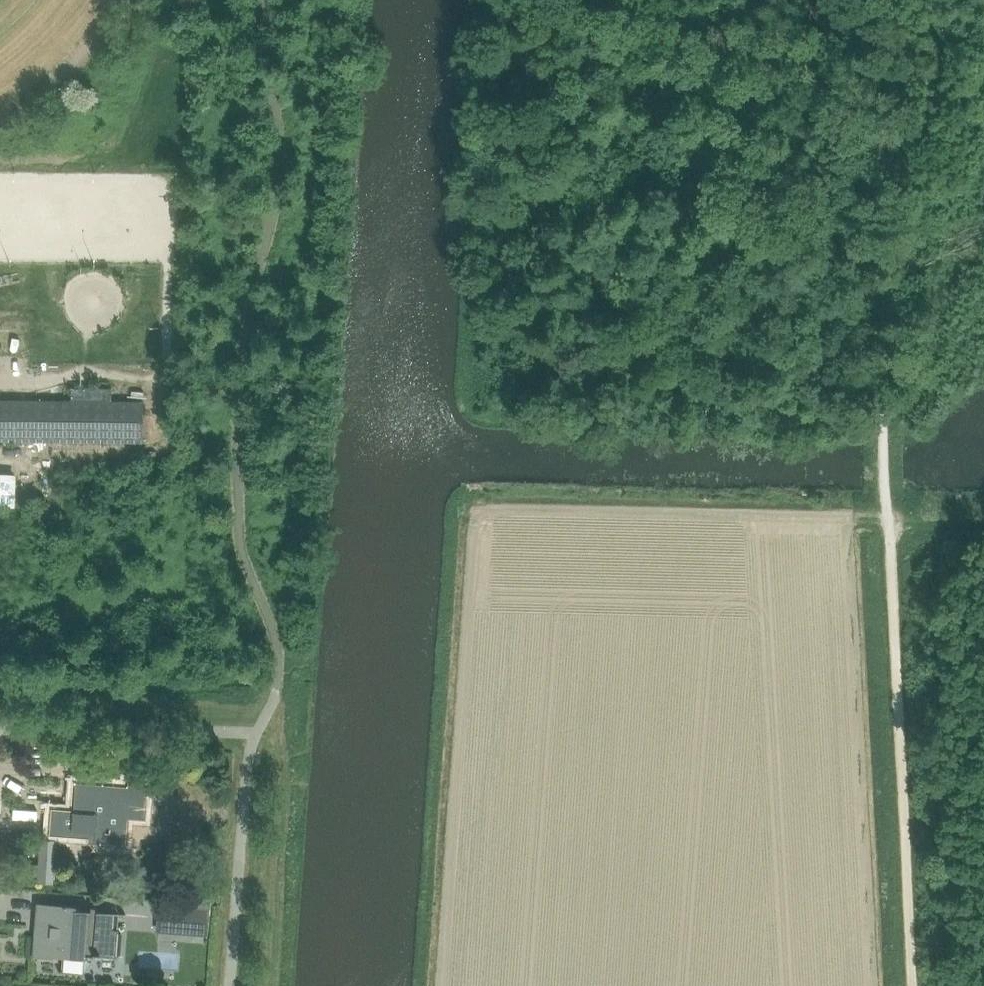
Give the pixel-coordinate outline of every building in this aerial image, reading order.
[(141,402),(0,400),(0,441),(141,443),(141,402)] [(67,782),(64,831),(88,833),(87,843),(118,845),(120,817),(138,818),(141,783),(121,781),(121,786),(67,782)] [(124,915),(124,914),(75,910),(76,906),(36,903),(34,924),(40,925),(39,934),(37,934),(36,957),(53,958),(53,957),(62,957),(61,971),(83,973),(85,956),(93,956),(93,957),(99,958),(99,957),(115,958),(117,930),(112,930),(113,914),(124,915)] [(111,976),(110,960),(87,961),(87,977),(111,976)]
